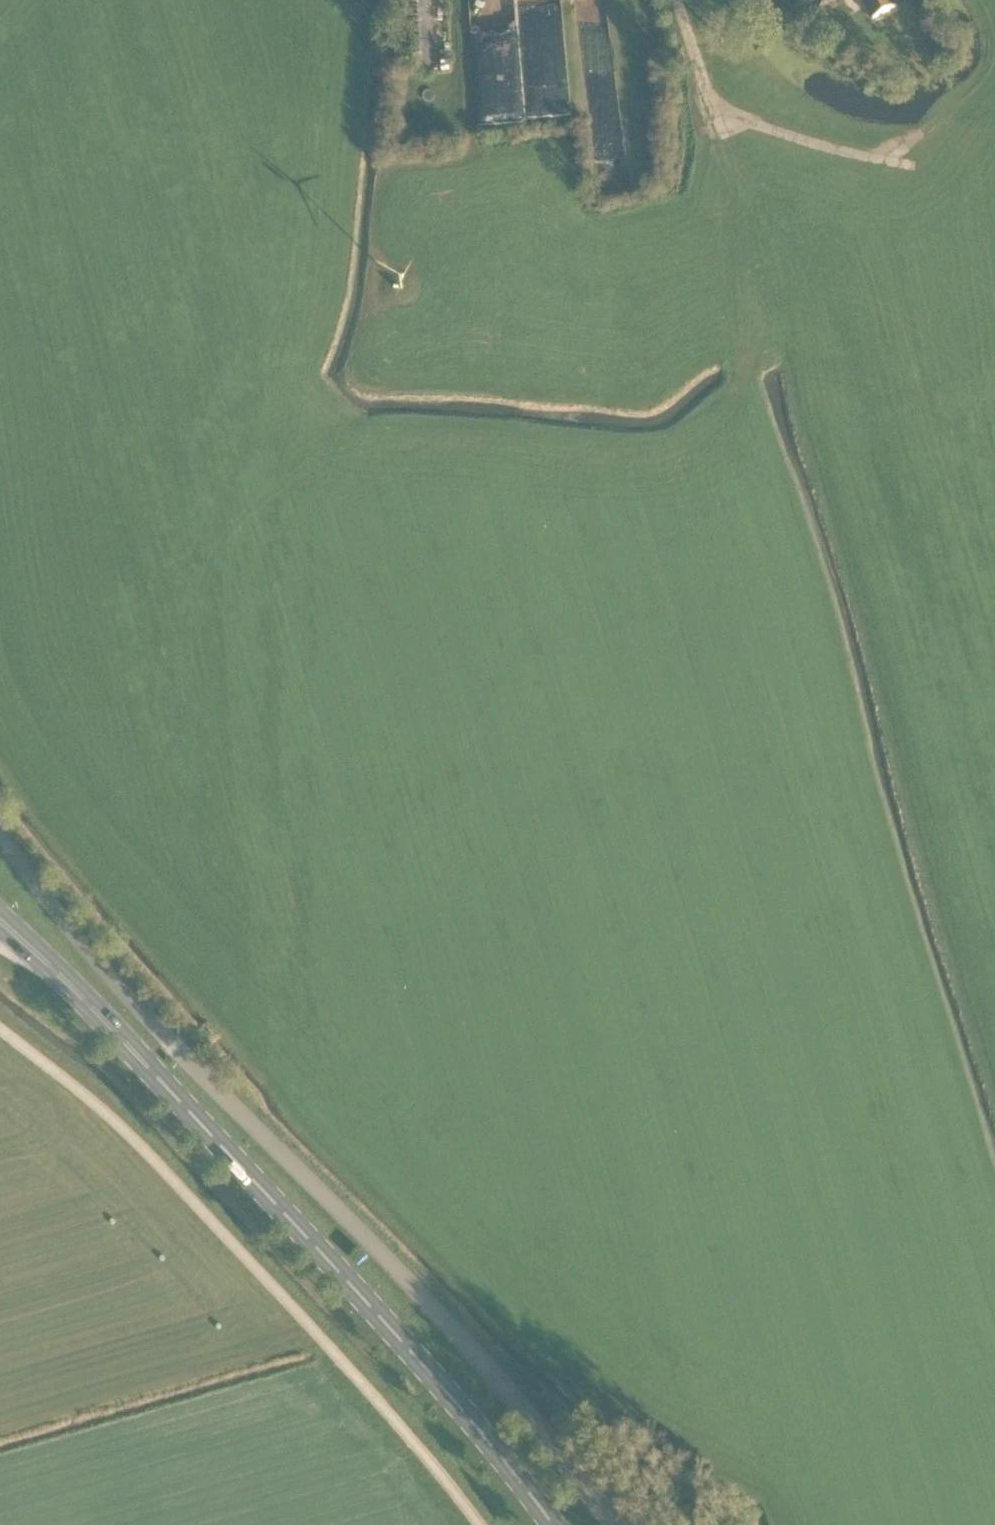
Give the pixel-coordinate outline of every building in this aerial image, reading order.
[(818,9),(835,0),(813,0),(818,9)] [(871,20),(893,9),(889,0),(861,0),(871,20)]
